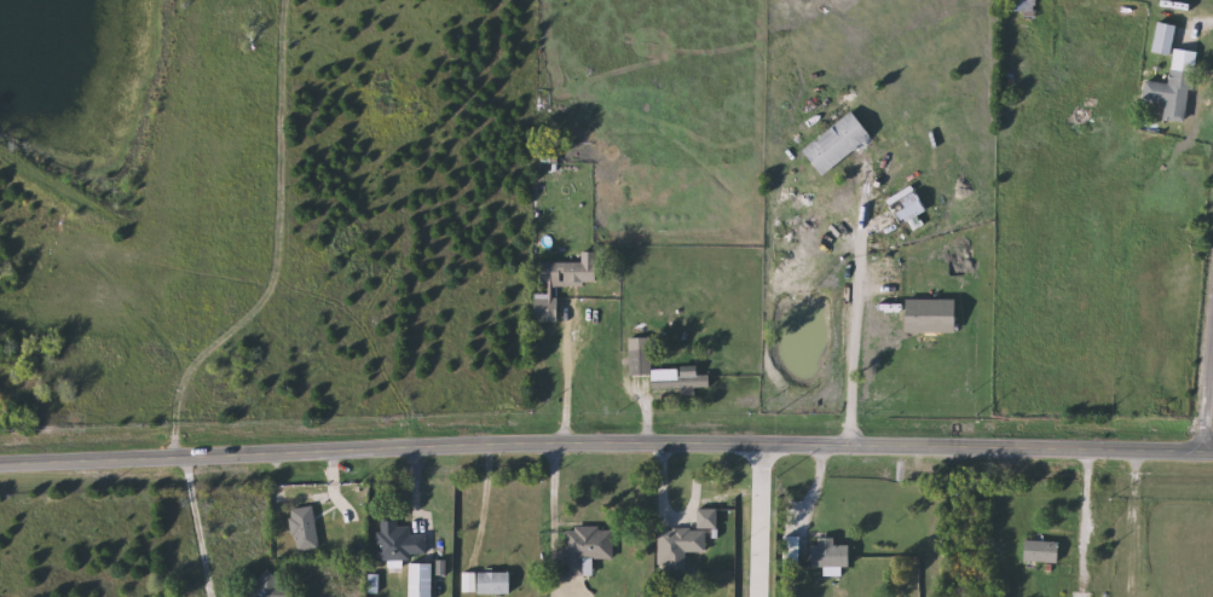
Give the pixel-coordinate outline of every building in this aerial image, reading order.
[(1010,12),(1010,0),(1039,0),(1039,19),(1029,19),(1029,12),(1010,12)] [(1189,123),(1167,120),(1169,103),(1144,99),(1146,81),(1171,85),(1176,56),(1153,53),(1157,23),(1179,27),(1177,50),(1198,52),(1189,123)] [(805,150),(856,111),(879,143),(861,156),(857,151),(825,176),(805,150)] [(544,163),(544,151),(559,151),(559,163),(544,163)] [(922,215),(926,225),(913,232),(909,222),(903,226),(893,205),(919,191),(930,211),(922,215)] [(594,286),(560,286),(561,323),(538,323),(537,294),(543,294),(543,263),(594,262),(594,286)] [(960,334),(907,334),(907,301),(960,301),(960,334)] [(714,376),(714,393),(686,394),(686,390),(654,392),(654,376),(630,377),(630,340),(653,338),(654,371),(681,370),(681,376),(714,376)] [(290,510),(314,505),(322,549),(298,552),(290,510)] [(379,558),(379,522),(411,522),(411,535),(428,535),(428,558),(379,558)] [(587,575),(567,575),(567,528),(613,528),(613,560),(587,560),(587,575)] [(707,531),(707,552),(658,552),(658,531),(707,531)] [(1064,563),(1024,562),(1024,541),(1064,541),(1064,563)] [(815,567),(815,545),(853,545),(853,567),(815,567)] [(437,563),(437,596),(412,596),(412,563),(437,563)] [(294,593),(291,596),(244,596),(265,570),(294,593)] [(514,572),(514,595),(478,595),(478,572),(514,572)]
